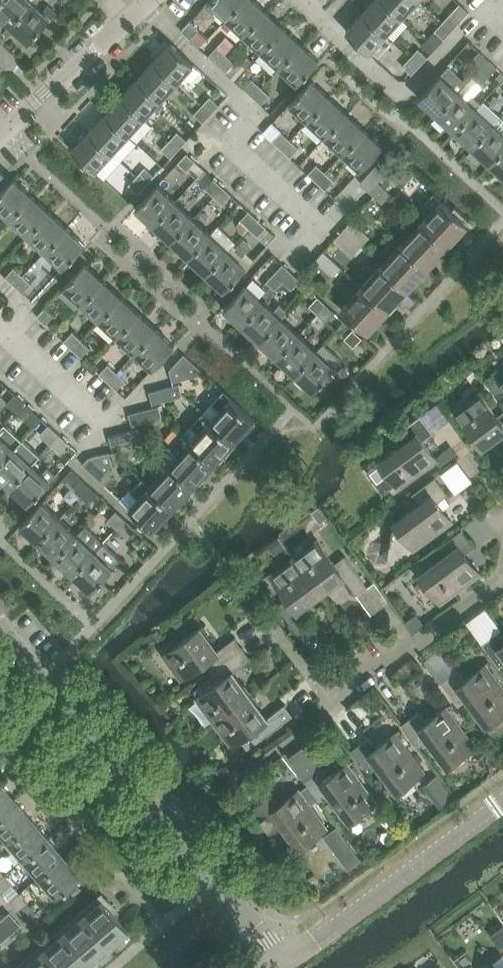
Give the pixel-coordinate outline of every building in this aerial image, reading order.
[(0,2),(0,15),(12,26),(34,1),(32,0),(2,0),(0,2)] [(216,8),(227,18),(243,0),(209,0),(205,5),(212,12),(216,8)] [(227,18),(244,34),(266,11),(254,0),(243,0),(227,18)] [(403,16),(385,0),(375,0),(363,12),(387,34),(403,16)] [(403,16),(418,0),(385,0),(403,16)] [(48,3),(42,9),(34,1),(12,26),(29,42),(57,11),(48,3)] [(266,11),(244,34),(262,50),(284,27),(266,11)] [(346,31),(370,52),(387,34),(363,12),(346,31)] [(453,30),(461,21),(451,12),(443,21),(453,30)] [(199,29),(190,21),(182,30),(191,39),(199,29)] [(435,30),(444,39),(453,30),(443,21),(435,30)] [(284,27),(262,50),(280,67),(301,43),(284,27)] [(177,82),(194,64),(171,42),(154,60),(177,82)] [(320,60),(319,60),(301,43),(280,67),(298,83),(320,60)] [(217,46),(208,55),(217,63),(226,54),(217,46)] [(420,65),(428,56),(419,48),(411,56),(420,65)] [(480,51),(471,60),(480,68),(488,59),(480,51)] [(226,72),(235,62),(226,54),(217,63),(226,72)] [(402,65),(412,74),(420,65),(411,56),(402,65)] [(481,84),(497,67),(488,59),(480,68),(473,77),(481,84)] [(177,82),(154,60),(138,78),(161,99),(177,82)] [(449,65),(441,74),(419,98),(437,114),(460,90),(459,90),(467,82),(449,65)] [(161,99),(138,78),(122,96),(145,117),(161,99)] [(252,78),(244,88),(253,96),(261,87),(252,78)] [(311,80),(290,103),(308,120),(330,97),(311,80)] [(261,104),(270,95),(261,87),(253,96),(261,104)] [(470,99),(460,90),(437,114),(455,131),(482,102),(474,95),(470,99)] [(145,117),(122,96),(105,113),(129,135),(145,117)] [(220,105),(210,96),(202,105),(212,113),(220,105)] [(347,113),(330,97),(308,120),(326,136),(347,113)] [(482,102),(455,131),(473,147),(501,117),(483,101),(482,102)] [(194,114),(204,122),(212,113),(202,105),(194,114)] [(129,135),(105,113),(89,131),(113,152),(129,135)] [(365,129),(347,113),(326,136),(344,152),(365,129)] [(473,147),(491,164),(502,150),(502,118),(501,117),(473,147)] [(290,139),(272,122),(263,132),(282,149),(290,139)] [(344,152),(362,169),(383,146),(365,129),(344,152)] [(72,149),(96,170),(113,152),(89,131),(72,149)] [(179,149),(187,140),(178,131),(170,140),(179,149)] [(291,157),(299,147),(290,139),(282,149),(291,157)] [(179,149),(170,140),(162,149),(171,158),(179,149)] [(491,164),(502,175),(502,150),(491,164)] [(187,153),(178,162),(187,170),(196,161),(187,153)] [(317,164),(308,173),(317,181),(325,172),(317,164)] [(377,164),(365,177),(360,182),(374,195),(383,185),(379,181),(386,173),(377,164)] [(154,176),(145,168),(138,176),(147,184),(154,176)] [(326,189),(335,180),(325,172),(317,181),(326,189)] [(129,186),(138,194),(147,184),(138,176),(129,186)] [(223,186),(214,177),(205,187),(214,195),(223,186)] [(0,193),(0,209),(10,218),(32,195),(14,178),(0,193)] [(157,185),(136,208),(154,224),(175,202),(157,185)] [(374,195),(383,203),(392,193),(383,185),(374,195)] [(223,186),(214,195),(223,203),(232,194),(223,186)] [(434,193),(426,201),(433,208),(422,221),(447,245),(468,223),(464,221),(467,217),(455,206),(452,209),(434,193)] [(32,195),(10,218),(28,234),(49,211),(32,195)] [(172,241),(193,218),(175,202),(154,224),(172,241)] [(249,228),(258,218),(249,210),(240,220),(237,223),(238,228),(243,233),(249,227),(249,228)] [(49,211),(28,234),(45,250),(67,227),(49,211)] [(189,257),(211,234),(193,218),(172,241),(189,257)] [(258,236),(267,226),(258,218),(249,228),(258,236)] [(360,247),(370,236),(352,220),(342,230),(360,247)] [(427,267),(447,245),(422,221),(401,243),(427,267)] [(64,267),(85,244),(67,227),(45,250),(64,267)] [(342,230),(335,238),(353,255),(360,247),(342,230)] [(207,273),(228,250),(211,234),(189,257),(207,273)] [(401,243),(381,265),(407,289),(427,267),(401,243)] [(207,273),(225,290),(246,267),(228,250),(207,273)] [(333,277),(342,267),(324,250),(315,260),(333,277)] [(85,263),(64,286),(82,303),(104,280),(85,263)] [(266,297),(283,280),(291,271),(283,263),(267,280),(271,285),(263,294),(266,297)] [(387,310),(407,289),(381,265),(361,286),(387,310)] [(14,267),(5,276),(14,284),(23,275),(14,267)] [(292,288),(300,279),(291,271),(283,280),(292,288)] [(23,292),(32,283),(23,275),(14,284),(23,292)] [(104,280),(82,303),(100,319),(121,296),(104,280)] [(246,284),(224,308),(242,324),(264,301),(246,284)] [(361,286),(342,307),(368,331),(387,310),(361,286)] [(121,296),(100,319),(118,335),(139,312),(121,296)] [(326,303),(318,296),(310,305),(318,312),(326,303)] [(280,303),(274,310),(264,301),(242,324),(260,341),(282,317),(288,311),(280,303)] [(318,312),(327,321),(336,312),(326,303),(318,312)] [(55,314),(46,306),(37,316),(46,324),(55,314)] [(139,312),(118,335),(135,351),(156,328),(139,312)] [(282,317),(260,341),(277,356),(299,333),(282,317)] [(154,368),(160,360),(175,345),(156,328),(135,351),(132,355),(140,362),(143,358),(154,368)] [(353,328),(345,338),(354,346),(363,337),(353,328)] [(73,331),(64,340),(73,349),(81,339),(73,331)] [(317,350),(316,350),(299,333),(277,356),(295,373),(317,350)] [(82,357),(90,347),(81,339),(73,349),(82,357)] [(324,342),(316,350),(317,350),(295,373),(313,390),(322,380),(331,371),(342,359),(324,342)] [(203,371),(184,353),(170,369),(173,381),(200,374),(203,371)] [(108,363),(99,373),(108,381),(117,371),(108,363)] [(117,389),(126,380),(117,371),(108,381),(117,389)] [(335,375),(331,371),(322,380),(327,385),(335,375)] [(488,384),(502,404),(502,373),(488,384)] [(180,396),(182,394),(179,383),(150,391),(153,403),(180,396)] [(213,402),(204,411),(203,413),(234,441),(255,419),(224,390),(213,402)] [(497,415),(479,390),(455,408),(483,447),(502,433),(502,410),(497,415)] [(15,393),(7,403),(15,411),(24,401),(15,393)] [(24,419),(33,410),(24,401),(15,411),(24,419)] [(159,418),(161,415),(159,405),(129,413),(133,425),(159,418)] [(191,440),(184,434),(183,435),(214,463),(234,441),(203,413),(192,424),(200,431),(191,440)] [(423,440),(433,432),(421,415),(398,432),(405,442),(379,460),(399,488),(438,460),(423,440)] [(23,438),(5,422),(0,427),(0,463),(23,438)] [(51,426),(42,435),(51,444),(60,434),(51,426)] [(140,440),(142,437),(139,427),(109,435),(112,447),(140,440)] [(60,452),(69,442),(60,434),(51,444),(60,452)] [(163,457),(194,485),(214,463),(183,435),(163,457)] [(0,463),(0,476),(11,487),(33,463),(40,454),(23,438),(0,463)] [(446,443),(435,451),(442,461),(453,452),(446,443)] [(83,464),(102,481),(114,467),(110,451),(89,457),(83,464)] [(143,478),(174,507),(194,485),(163,457),(152,468),(159,475),(151,484),(143,478)] [(33,463),(11,487),(29,503),(57,473),(48,465),(42,472),(33,463)] [(438,501),(448,493),(436,476),(413,493),(420,503),(395,522),(415,549),(453,521),(438,501)] [(90,486),(81,477),(73,486),(82,494),(90,486)] [(139,497),(130,507),(154,529),(174,507),(143,478),(132,490),(139,497)] [(90,486),(82,494),(90,502),(98,493),(90,486)] [(60,518),(42,501),(20,524),(39,541),(60,518)] [(125,518),(116,510),(108,518),(117,527),(125,518)] [(56,557),(77,534),(60,518),(39,541),(56,557)] [(133,526),(125,518),(117,527),(125,534),(133,526)] [(86,525),(78,534),(77,534),(56,557),(74,574),(104,541),(86,525)] [(464,553),(475,545),(462,529),(440,545),(446,555),(421,573),(441,601),(480,573),(464,553)] [(267,545),(275,556),(286,548),(278,537),(267,545)] [(335,562),(317,538),(292,556),(321,595),(345,577),(357,594),(368,586),(345,555),(335,562)] [(92,590),(122,558),(104,541),(74,574),(92,590)] [(311,628),(299,611),(321,595),(292,556),(269,573),(287,597),(277,605),(300,636),(311,628)] [(416,612),(406,620),(414,631),(425,623),(416,612)] [(184,619),(174,626),(179,633),(189,626),(184,619)] [(182,678),(207,660),(214,671),(244,648),(236,637),(219,649),(202,626),(164,653),(182,678)] [(502,663),(502,635),(499,630),(482,643),(500,666),(502,663)] [(198,695),(195,697),(214,722),(251,694),(234,671),(251,658),(244,648),(214,671),(216,674),(194,690),(198,695)] [(467,698),(487,724),(502,712),(502,687),(486,665),(466,680),(458,670),(442,682),(458,704),(467,698)] [(285,704),(268,717),(251,694),(214,722),(230,746),(255,728),(262,738),(293,715),(285,704)] [(419,746),(428,740),(448,766),(476,745),(447,706),(427,721),(419,711),(402,723),(419,746)] [(369,772),(377,765),(396,791),(425,770),(396,732),(376,747),(368,737),(352,749),(369,772)] [(349,762),(330,776),(322,766),(304,779),(322,803),(331,796),(351,823),(379,802),(349,762)] [(226,766),(219,771),(224,778),(231,772),(226,766)] [(0,782),(0,814),(16,800),(0,782)] [(448,788),(434,799),(439,806),(454,795),(448,788)] [(299,790),(279,805),(271,794),(255,806),(272,829),(281,822),(299,848),(326,828),(299,790)] [(31,819),(16,800),(0,814),(0,834),(5,840),(3,842),(3,843),(31,819)] [(19,861),(47,837),(31,819),(3,843),(10,851),(13,849),(21,858),(18,861),(19,861)] [(337,827),(325,836),(332,846),(333,845),(341,856),(340,857),(348,867),(360,858),(352,848),(344,837),(337,827)] [(28,867),(37,877),(63,855),(47,837),(19,861),(26,869),(28,867)] [(53,896),(79,874),(63,855),(37,877),(34,879),(41,888),(44,886),(53,896)] [(3,874),(0,877),(0,889),(2,891),(11,883),(3,874)] [(74,881),(67,888),(73,895),(80,889),(74,881)] [(26,902),(19,893),(9,901),(17,910),(26,902)] [(127,930),(100,898),(19,967),(83,967),(127,930)] [(3,916),(8,923),(14,918),(9,911),(3,916)] [(3,916),(0,919),(0,925),(2,928),(8,923),(3,916)] [(14,918),(8,923),(14,930),(20,924),(14,918)] [(8,923),(2,928),(8,935),(14,930),(8,923)]
